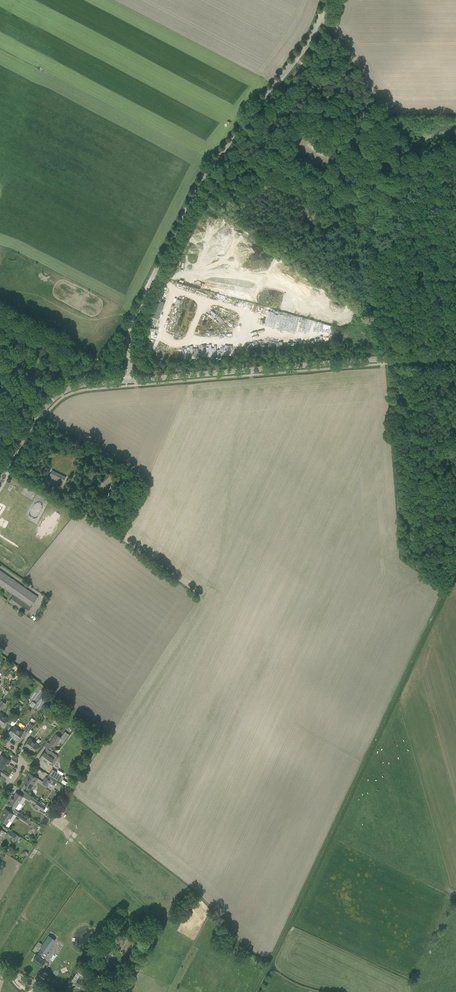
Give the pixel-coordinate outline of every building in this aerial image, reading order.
[(156,325),(159,319),(152,317),(150,323),(156,325)] [(162,354),(163,349),(156,348),(155,359),(166,360),(167,354),(162,354)] [(51,471),(48,478),(52,480),(52,482),(61,487),(64,480),(55,475),(56,473),(51,471)] [(8,602),(26,614),(38,597),(0,570),(0,585),(13,595),(8,602)] [(3,726),(9,719),(0,712),(0,724),(3,726)] [(24,730),(28,733),(34,725),(30,722),(24,730)] [(13,735),(14,736),(13,738),(17,740),(23,732),(14,726),(8,733),(13,736),(13,735)] [(49,743),(50,744),(53,746),(54,747),(61,737),(56,734),(49,743)] [(30,738),(24,745),(33,753),(39,745),(30,738)] [(53,746),(50,744),(39,758),(49,765),(54,759),(47,754),(53,746)] [(2,769),(6,763),(8,764),(11,760),(2,754),(0,757),(0,768),(2,769)] [(53,769),(49,774),(59,781),(63,775),(53,769)] [(23,782),(27,785),(31,788),(38,778),(30,773),(27,778),(26,778),(23,782)] [(57,781),(57,780),(54,778),(53,777),(51,781),(46,777),(42,783),(47,786),(48,786),(52,788),(54,785),(57,781)] [(15,808),(19,810),(22,805),(19,803),(23,796),(16,792),(10,802),(16,806),(15,808)] [(35,806),(43,811),(46,806),(32,797),(29,800),(36,805),(35,806)] [(9,820),(14,814),(5,808),(3,812),(4,812),(0,818),(0,819),(7,824),(6,825),(9,827),(12,822),(9,820)] [(19,812),(17,816),(25,821),(28,818),(19,812)] [(7,833),(14,838),(18,840),(20,837),(9,830),(7,833)] [(37,955),(33,960),(41,966),(45,961),(40,957),(44,951),(46,953),(55,940),(49,935),(40,949),(41,949),(37,955)] [(85,981),(87,977),(87,971),(79,967),(74,976),(79,978),(76,984),(85,989),(88,990),(91,984),(85,981)]
